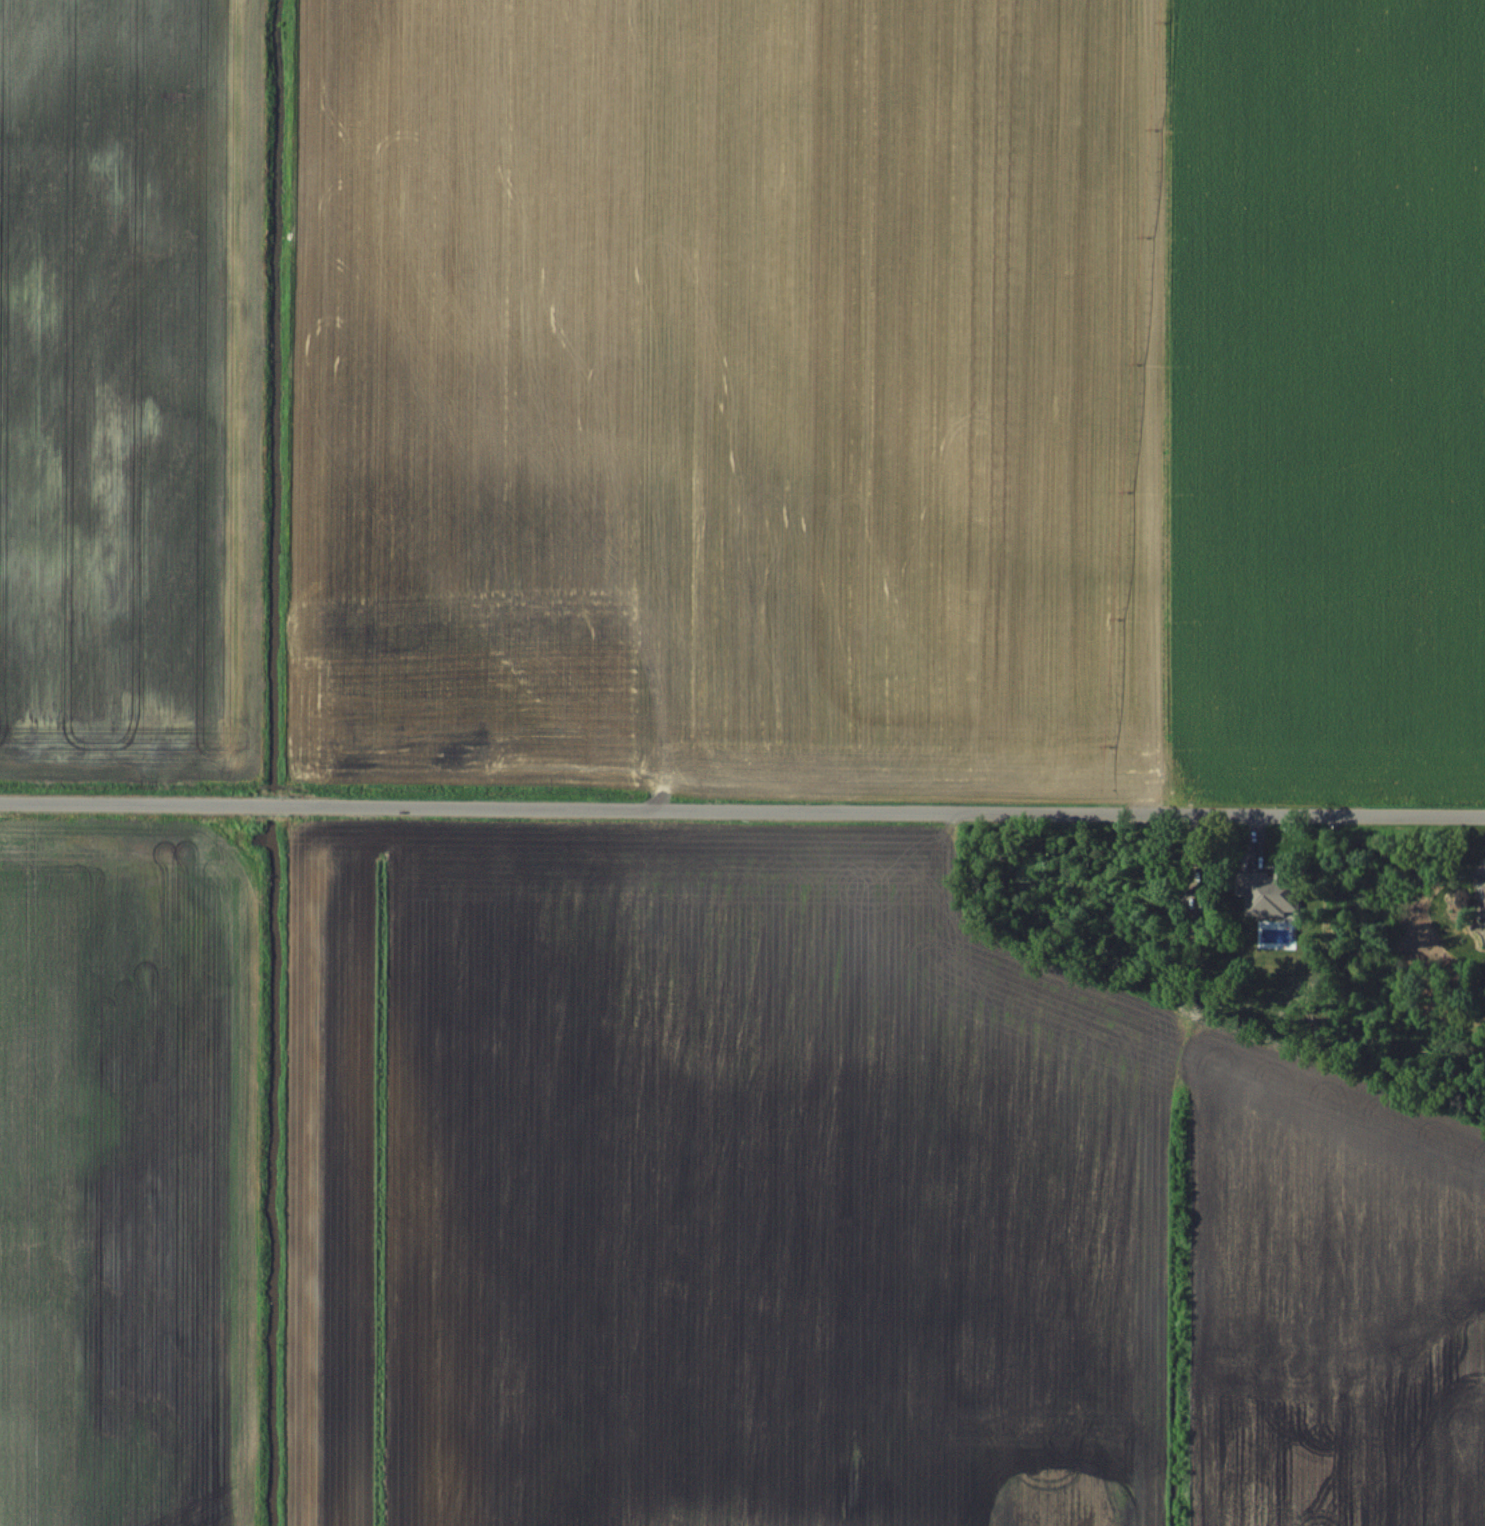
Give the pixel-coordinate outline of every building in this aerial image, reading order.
[(1237,872),(1237,894),(1246,895),(1246,906),(1297,906),(1297,873),(1237,872)]
